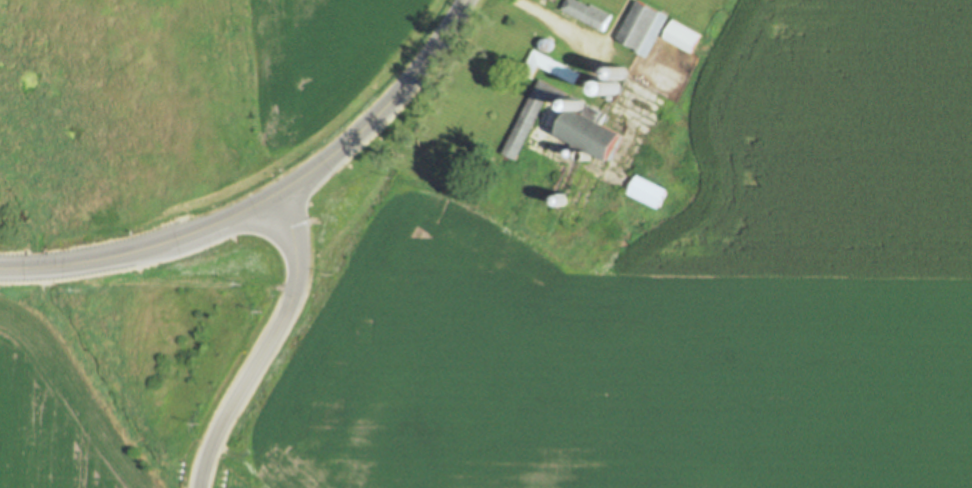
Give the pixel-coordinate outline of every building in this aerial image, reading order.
[(561,9),(584,21),(583,24),(602,34),(612,15),(592,4),(590,6),(578,0),(566,0),(561,9)] [(617,37),(638,49),(637,51),(647,56),(669,15),(641,0),(636,0),(617,37)] [(672,20),(663,38),(693,53),(701,34),(672,20)] [(534,48),(522,72),(533,78),(540,66),(577,85),(582,73),(534,48)] [(539,78),(502,151),(517,159),(548,98),(562,104),(568,93),(539,78)] [(624,92),(623,80),(613,81),(614,93),(624,92)] [(572,110),(562,134),(615,158),(626,134),(572,110)] [(638,175),(629,194),(659,209),(668,189),(638,175)]
